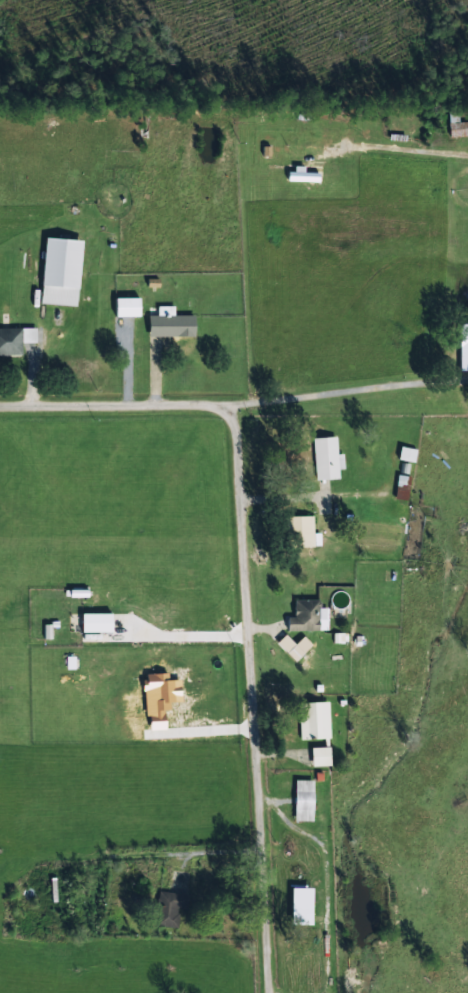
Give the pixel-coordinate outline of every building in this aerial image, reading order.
[(447,123),(447,139),(467,138),(467,123),(447,123)] [(38,306),(75,308),(79,242),(42,240),(38,306)] [(192,338),(192,317),(146,317),(146,338),(192,338)] [(467,372),(467,326),(457,326),(457,372),(467,372)] [(34,329),(0,329),(0,357),(20,357),(20,345),(34,345),(34,329)] [(335,439),(312,439),(312,480),(335,480),(335,439)] [(413,462),(413,450),(397,450),(397,462),(413,462)] [(404,502),(408,480),(395,478),(392,500),(404,502)] [(284,518),(284,548),(311,548),(311,518),(284,518)] [(284,633),(317,633),(317,601),(292,601),(292,619),(284,619),(284,633)] [(298,704),(298,741),(326,741),(326,704),(298,704)] [(292,823),(311,823),(310,782),(292,782),(292,823)] [(149,928),(174,930),(176,911),(185,912),(187,896),(153,893),(149,928)]
